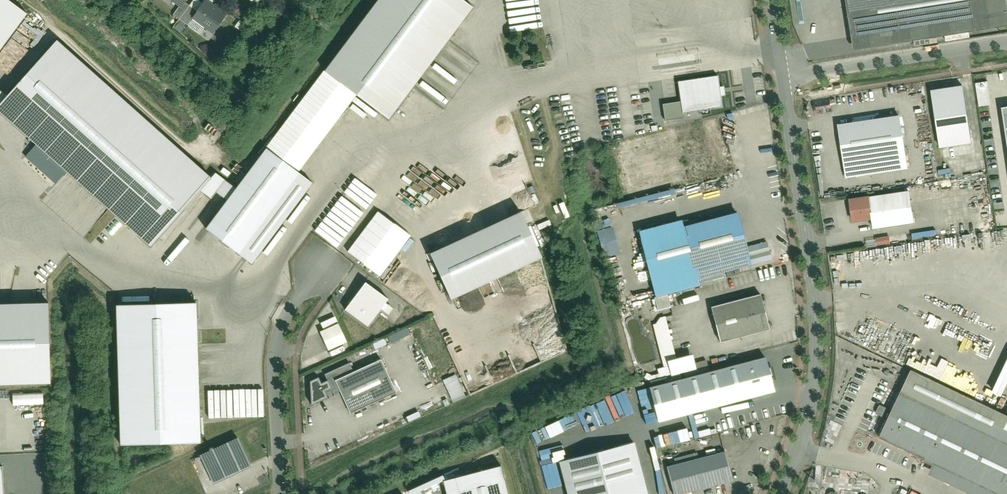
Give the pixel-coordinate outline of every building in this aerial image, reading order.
[(29,20),(2,0),(0,0),(0,59),(29,20)] [(188,0),(169,0),(175,5),(173,8),(178,12),(188,0)] [(227,7),(218,0),(188,0),(178,12),(179,13),(172,21),(179,27),(186,18),(192,23),(196,17),(210,28),(227,7)] [(460,0),(382,0),(326,77),(358,101),(390,124),(473,9),(460,0)] [(852,49),(1006,24),(1006,4),(1006,0),(844,0),(852,49)] [(251,5),(243,4),(242,13),(250,14),(251,5)] [(212,179),(56,41),(0,103),(0,112),(151,247),(212,179)] [(721,105),(718,76),(679,80),(682,109),(721,105)] [(268,152),(300,176),(358,101),(326,77),(268,152)] [(976,82),(979,106),(991,104),(988,81),(976,82)] [(965,93),(934,98),(942,148),(972,143),(965,93)] [(821,106),(817,107),(818,112),(832,108),(829,97),(820,99),(821,106)] [(900,121),(842,131),(849,173),(907,163),(900,121)] [(208,230),(241,255),(300,176),(268,152),(208,230)] [(912,194),(849,203),(852,223),(873,220),(874,230),(916,224),(912,194)] [(412,239),(379,215),(348,256),(381,280),(412,239)] [(736,215),(681,229),(679,223),(637,234),(654,300),(696,289),(694,281),(749,267),(749,263),(745,248),(736,215)] [(541,263),(520,218),(435,258),(455,302),(541,263)] [(619,253),(614,226),(597,230),(603,257),(619,253)] [(878,245),(891,242),(889,235),(876,239),(878,245)] [(766,242),(745,248),(749,263),(771,257),(766,242)] [(365,284),(346,311),(367,326),(386,299),(365,284)] [(760,294),(711,308),(720,341),(769,327),(760,294)] [(51,381),(48,303),(0,305),(0,383),(51,381)] [(117,311),(120,447),(200,445),(197,310),(117,311)] [(345,342),(337,324),(319,331),(327,350),(345,342)] [(388,336),(391,343),(410,334),(407,327),(388,336)] [(341,391),(351,412),(398,390),(382,356),(356,368),(352,359),(324,372),(328,380),(332,390),(334,394),(341,391)] [(1006,386),(1006,359),(993,392),(1002,396),(1006,386)] [(774,391),(766,361),(651,392),(659,422),(774,391)] [(911,369),(890,413),(881,435),(1006,492),(1006,413),(911,369)] [(332,390),(328,380),(321,383),(318,376),(310,380),(311,404),(328,397),(326,393),(332,390)] [(12,406),(43,404),(43,392),(12,393),(12,406)] [(573,415),(540,427),(543,435),(576,423),(573,415)] [(686,428),(663,434),(666,446),(689,439),(686,428)] [(236,439),(201,456),(214,482),(249,464),(236,439)] [(558,461),(566,493),(646,493),(633,442),(558,461)] [(674,493),(677,493),(732,480),(725,452),(667,466),(674,493)] [(501,466),(446,480),(449,493),(508,493),(501,466)]
